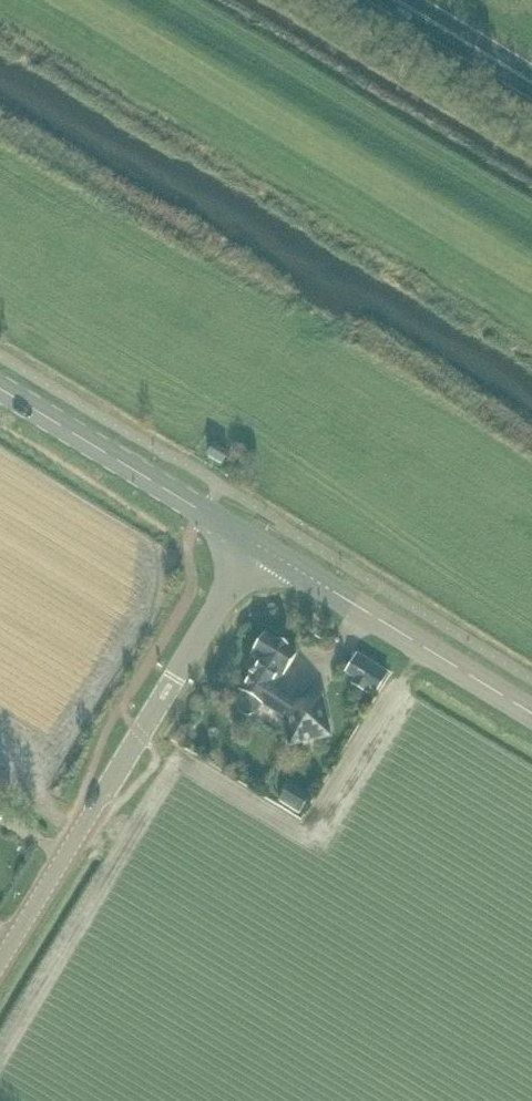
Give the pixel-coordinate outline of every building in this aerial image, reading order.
[(216,448),(210,458),(223,465),(228,455),(216,448)] [(332,739),(326,712),(323,697),(296,703),(276,690),(296,655),(266,637),(253,658),(259,662),(240,691),(244,694),(242,697),(239,707),(240,712),(243,716),(248,717),(256,716),(262,707),(283,721),(290,749),(332,739)] [(357,653),(347,671),(358,677),(355,681),(366,687),(368,682),(378,688),(388,671),(357,653)] [(291,786),(280,803),(299,815),(309,798),(291,786)]
